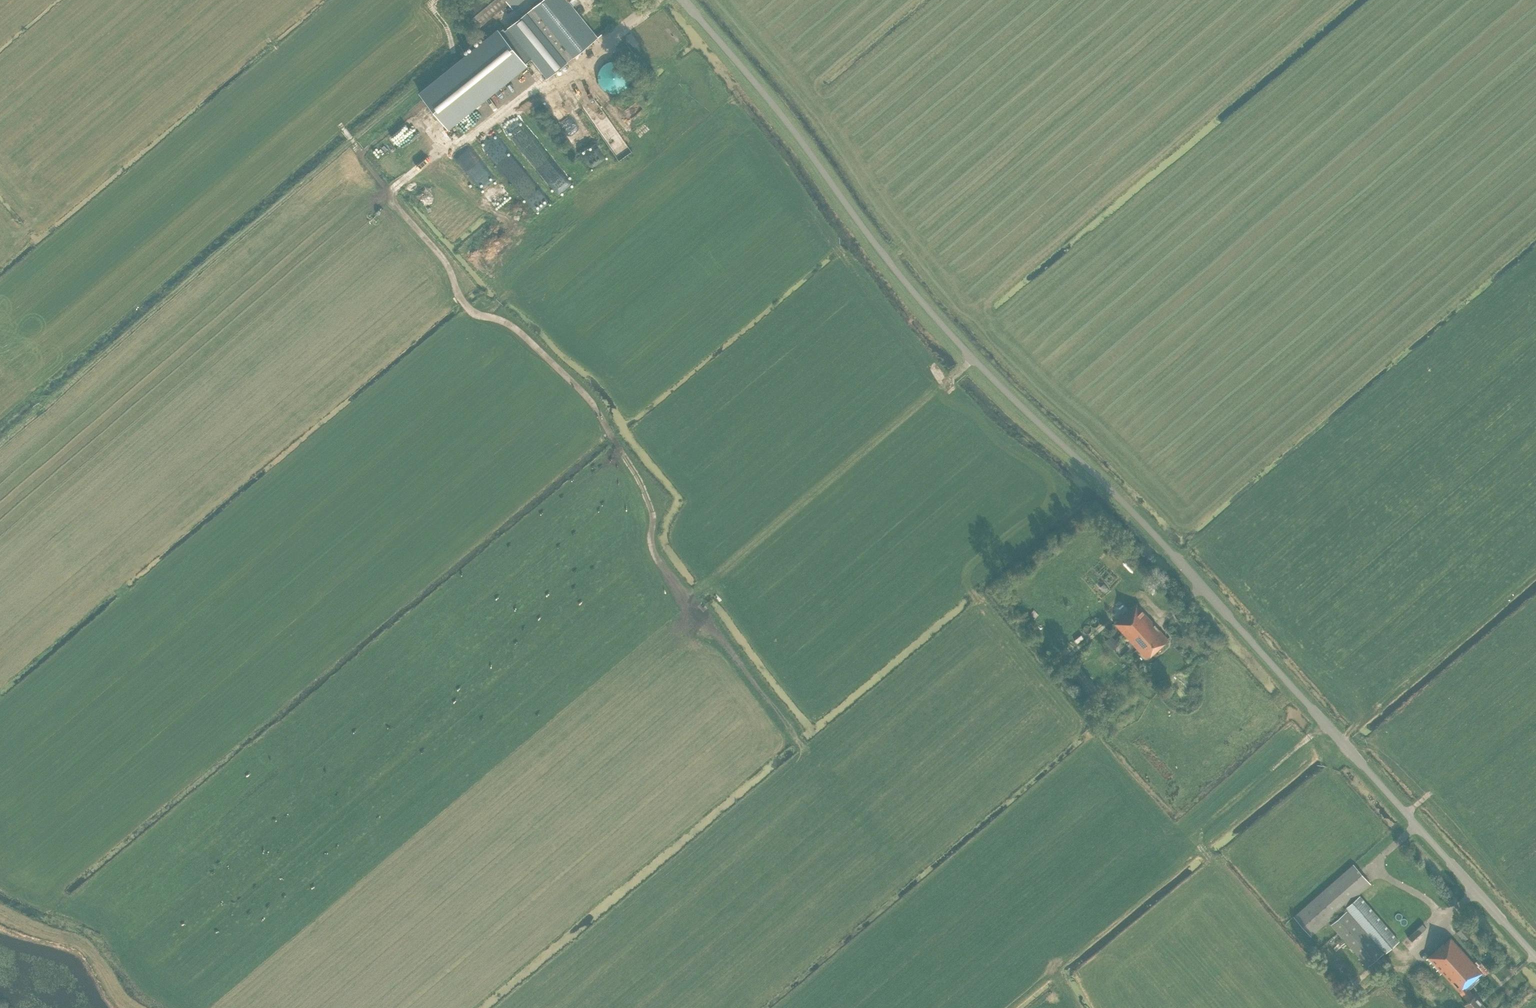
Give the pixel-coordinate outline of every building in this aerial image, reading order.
[(476,23),(479,27),(507,3),(505,0),(475,0),(464,9),(476,23)] [(529,11),(569,60),(597,37),(568,1),(569,0),(543,0),(529,11)] [(505,31),(514,42),(518,48),(521,46),(533,60),(547,78),(569,60),(529,11),(505,31)] [(518,48),(514,42),(505,31),(474,56),(473,54),(433,87),(460,120),(533,60),(521,46),(518,48)] [(598,72),(598,77),(598,82),(601,87),(604,90),(609,93),(614,93),(619,93),(623,90),(627,87),(629,82),(630,77),(629,72),(627,68),(623,64),(619,62),(614,61),(609,62),(604,64),(601,68),(598,72)] [(631,150),(601,98),(587,106),(617,158),(631,150)] [(510,198),(476,148),(460,159),(494,209),(510,198)] [(521,195),(537,185),(522,161),(506,170),(521,195)] [(1146,658),(1168,639),(1137,604),(1115,624),(1146,658)] [(1370,884),(1353,865),(1293,917),(1310,936),(1370,884)] [(1345,907),(1384,952),(1398,940),(1358,895),(1345,907)] [(1367,967),(1381,954),(1344,913),(1330,925),(1367,967)] [(1471,934),(1464,925),(1456,931),(1464,940),(1471,934)] [(1451,937),(1444,943),(1428,957),(1467,1001),(1464,1004),(1467,1007),(1486,1007),(1487,1007),(1475,994),(1473,996),(1465,987),(1482,972),(1451,937)]
